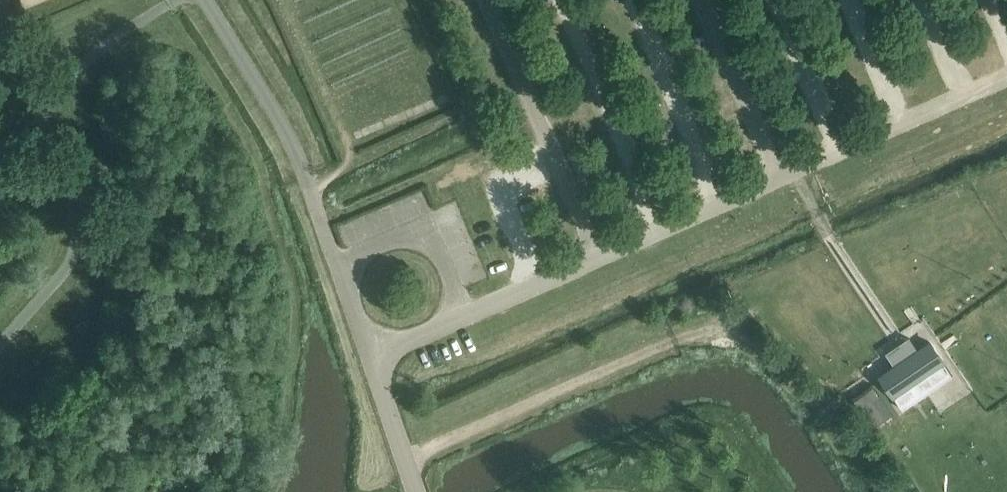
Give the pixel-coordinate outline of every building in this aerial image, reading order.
[(894,365),(880,375),(902,408),(952,374),(930,341),(918,349),(894,365)] [(853,396),(875,424),(892,412),(870,383),(853,396)]
